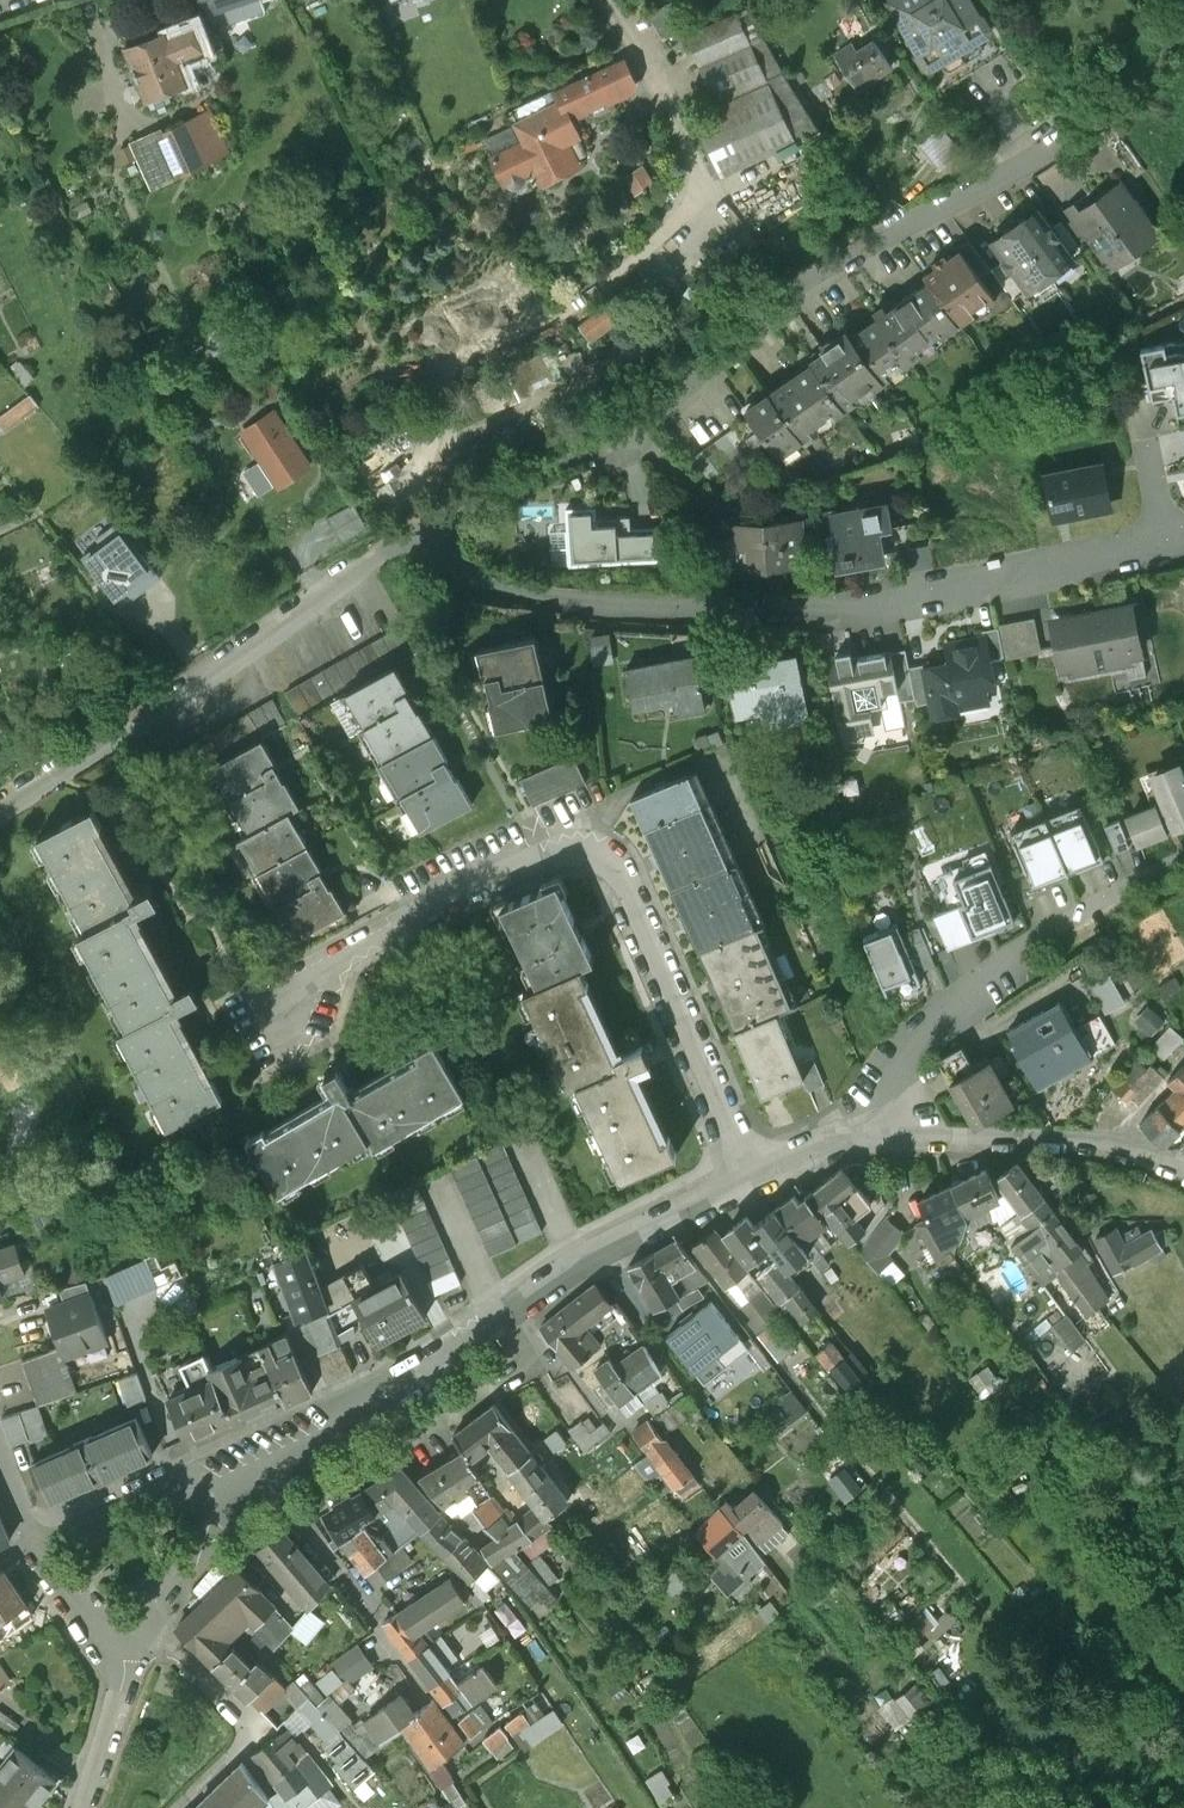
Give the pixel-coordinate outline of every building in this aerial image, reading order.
[(207,13),(243,0),(203,0),(207,13)] [(650,13),(665,36),(689,21),(676,0),(671,0),(650,13)] [(929,0),(892,0),(920,47),(917,53),(924,66),(932,68),(941,62),(943,57),(958,47),(929,0)] [(970,0),(929,0),(958,47),(974,38),(979,39),(990,32),(991,25),(984,13),(977,12),(970,0)] [(740,13),(691,34),(718,99),(767,77),(740,13)] [(169,31),(126,48),(146,98),(189,81),(180,59),(206,49),(196,24),(170,35),(169,31)] [(974,38),(958,47),(973,71),(1003,53),(990,32),(979,39),(974,38)] [(876,37),(861,49),(855,41),(836,52),(861,86),(894,62),(876,37)] [(958,47),(943,57),(941,62),(932,68),(944,88),(973,71),(958,47)] [(526,141),(492,157),(505,183),(507,182),(509,184),(513,186),(516,186),(520,185),(523,183),(524,180),(525,177),(524,173),(526,172),(529,164),(536,161),(545,180),(572,166),(561,143),(579,133),(578,132),(581,126),(575,115),(586,110),(584,106),(610,95),(611,97),(633,87),(635,80),(624,56),(558,90),(555,89),(510,111),(526,141)] [(772,84),(693,119),(717,171),(741,164),(797,139),(772,84)] [(164,132),(161,133),(180,177),(228,156),(208,112),(164,132)] [(942,167),(965,146),(939,119),(916,141),(942,167)] [(162,128),(131,142),(153,189),(180,177),(161,133),(164,132),(162,128)] [(1120,193),(1080,221),(1085,229),(1071,239),(1077,247),(1091,237),(1112,266),(1151,238),(1144,228),(1149,224),(1135,204),(1130,208),(1120,193)] [(1053,229),(1046,228),(1037,215),(1015,230),(1049,277),(1071,262),(1070,261),(1058,245),(1059,239),(1053,229)] [(1071,239),(1061,224),(1053,229),(1059,239),(1058,245),(1070,261),(1081,253),(1077,247),(1071,239)] [(1049,277),(1015,230),(994,245),(1004,259),(1002,265),(1009,275),(1015,275),(1027,292),(1027,293),(1049,277)] [(990,273),(968,242),(956,251),(958,255),(960,254),(979,281),(990,273)] [(979,281),(960,254),(958,255),(948,263),(947,261),(943,260),(936,265),(935,269),(937,271),(925,279),(929,285),(958,326),(993,301),(979,281)] [(1015,275),(1009,275),(1002,265),(991,274),(1011,303),(1027,292),(1015,275)] [(929,285),(878,321),(909,365),(933,348),(935,350),(948,341),(944,336),(958,326),(929,285)] [(909,365),(878,321),(851,340),(880,381),(883,385),(910,366),(909,365)] [(847,334),(834,343),(828,341),(819,348),(824,354),(812,363),(811,366),(844,413),(855,405),(856,397),(880,381),(851,340),(847,334)] [(1180,345),(1173,345),(1141,352),(1149,391),(1150,391),(1153,402),(1173,398),(1177,418),(1183,416),(1183,345),(1180,345)] [(811,366),(807,360),(796,368),(800,374),(769,397),(802,444),(805,447),(816,439),(813,435),(844,413),(811,366)] [(0,414),(0,419),(7,428),(42,403),(33,391),(0,414)] [(802,444),(769,397),(745,414),(753,424),(767,444),(776,456),(775,457),(778,461),(802,444)] [(274,411),(243,432),(280,486),(310,466),(274,411)] [(753,424),(742,431),(738,426),(726,435),(726,436),(742,459),(744,461),(767,444),(753,424)] [(742,459),(726,436),(726,435),(714,444),(731,467),(742,459)] [(731,467),(714,444),(703,453),(719,476),(731,467)] [(719,476),(703,453),(691,461),(708,484),(720,476),(719,476)] [(1097,466),(1047,476),(1051,495),(1049,495),(1050,500),(1052,500),(1056,519),(1105,509),(1097,466)] [(355,504),(327,519),(342,545),(369,530),(355,504)] [(859,510),(831,515),(833,537),(826,539),(829,554),(834,553),(836,569),(886,560),(880,531),(892,528),(888,509),(860,515),(859,510)] [(565,512),(568,570),(660,565),(658,529),(629,531),(628,519),(596,521),(596,510),(565,512)] [(763,526),(735,528),(736,542),(738,572),(797,568),(794,524),(782,525),(782,523),(762,524),(763,526)] [(156,575),(117,524),(96,540),(100,546),(82,560),(115,603),(133,589),(135,591),(156,575)] [(736,542),(717,543),(719,573),(738,572),(736,542)] [(1127,609),(1056,623),(1065,666),(1092,661),(1094,670),(1111,667),(1109,657),(1136,652),(1127,609)] [(1035,617),(998,624),(1006,660),(1042,653),(1035,617)] [(420,654),(404,628),(393,634),(408,660),(420,654)] [(998,628),(983,631),(984,637),(985,637),(989,660),(1004,657),(998,628)] [(408,660),(393,634),(381,641),(396,667),(408,660)] [(609,663),(608,634),(594,635),(596,663),(609,663)] [(925,670),(924,670),(931,705),(934,719),(958,714),(957,710),(988,704),(982,674),(992,672),(989,660),(985,637),(984,637),(946,645),(950,667),(940,669),(940,667),(925,670)] [(534,639),(477,651),(484,680),(485,680),(491,701),(489,701),(496,731),(553,718),(534,639)] [(396,667),(381,641),(370,648),(384,673),(395,668),(396,667)] [(384,673),(370,648),(358,654),(373,680),(384,673)] [(905,650),(890,653),(898,692),(896,692),(899,704),(915,701),(909,669),(905,650)] [(850,653),(835,656),(837,664),(827,666),(834,704),(839,732),(841,738),(873,731),(869,711),(882,708),(880,695),(896,692),(898,692),(890,653),(852,661),(850,653)] [(373,680),(358,654),(346,661),(361,686),(373,680)] [(694,657),(624,672),(632,705),(675,696),(678,714),(705,708),(694,657)] [(794,657),(726,671),(734,711),(766,704),(771,727),(807,720),(794,657)] [(361,686),(346,661),(334,668),(349,693),(361,686)] [(924,666),(909,669),(915,701),(917,707),(931,705),(924,670),(925,670),(924,666)] [(349,693),(334,668),(322,675),(336,700),(345,695),(349,693)] [(349,693),(345,695),(384,763),(434,735),(419,710),(417,712),(407,693),(409,692),(395,668),(384,673),(373,680),(361,686),(349,693)] [(336,700),(322,675),(310,682),(324,707),(336,700)] [(324,707),(310,682),(297,689),(311,714),(324,707)] [(311,714),(297,689),(285,696),(299,721),(311,714)] [(272,703),(247,717),(261,743),(262,742),(286,728),(272,703)] [(834,704),(819,707),(825,735),(839,732),(834,704)] [(247,717),(197,746),(211,771),(212,770),(261,743),(247,717)] [(448,760),(434,735),(384,763),(422,832),(472,803),(458,778),(456,779),(446,762),(448,760)] [(261,743),(212,770),(250,837),(284,817),(284,818),(300,809),(285,783),(283,784),(274,768),(276,767),(262,742),(261,743)] [(211,771),(197,746),(185,753),(199,778),(211,771)] [(573,755),(521,779),(533,805),(585,781),(573,755)] [(1178,768),(1153,778),(1164,807),(1129,821),(1139,846),(1183,827),(1183,784),(1178,768)] [(689,774),(631,798),(671,891),(728,866),(689,774)] [(1045,822),(1068,878),(1103,864),(1080,808),(1045,822)] [(101,831),(91,813),(37,843),(85,936),(126,915),(135,909),(94,834),(101,831)] [(250,837),(239,843),(258,876),(308,848),(297,829),(292,832),(284,818),(284,817),(250,837)] [(1068,878),(1045,822),(1010,837),(1014,846),(1013,846),(1032,893),(1068,878)] [(1129,850),(1118,823),(1105,829),(1116,855),(1129,850)] [(308,848),(258,876),(296,942),(345,914),(331,889),(329,890),(320,875),(322,874),(308,848)] [(728,866),(671,891),(697,953),(699,952),(754,928),(728,866)] [(1015,923),(990,867),(953,883),(963,907),(977,940),(1015,923)] [(557,883),(500,909),(537,989),(580,969),(593,963),(557,883)] [(963,907),(935,919),(949,952),(977,940),(963,907)] [(345,914),(296,942),(303,955),(353,927),(345,914)] [(176,1007),(126,915),(85,936),(77,941),(126,1033),(166,1012),(176,1007)] [(754,928),(699,952),(733,1033),(776,1016),(797,1006),(796,1005),(790,1007),(756,929),(763,926),(762,925),(754,928)] [(896,929),(864,942),(887,1000),(919,987),(896,929)] [(937,970),(919,930),(906,935),(923,976),(937,970)] [(663,1141),(630,1070),(649,1061),(643,1048),(615,1060),(582,989),(588,986),(580,969),(537,989),(523,995),(567,1090),(576,1086),(620,1182),(677,1156),(669,1138),(663,1141)] [(1105,1012),(1127,1006),(1117,972),(1095,978),(1105,1012)] [(1152,1037),(1168,1018),(1150,1003),(1134,1022),(1152,1037)] [(1075,1032),(1060,1004),(1057,1006),(1060,1010),(1046,1018),(1044,1013),(1008,1034),(1023,1060),(1021,1061),(1038,1091),(1091,1060),(1075,1032)] [(206,1089),(166,1012),(126,1033),(117,1038),(166,1131),(221,1102),(212,1085),(206,1089)] [(733,1033),(762,1099),(805,1081),(776,1016),(733,1033)] [(1116,1046),(1100,1018),(1075,1032),(1091,1060),(1116,1046)] [(1180,1069),(1183,1064),(1183,1042),(1168,1027),(1152,1045),(1180,1069)] [(341,1097),(267,1141),(263,1134),(247,1144),(278,1197),(369,1144),(374,1152),(464,1099),(433,1046),(416,1055),(420,1061),(346,1105),(341,1097)] [(962,1049),(938,1062),(951,1085),(971,1073),(972,1074),(975,1072),(962,1049)] [(1137,1063),(1125,1077),(1133,1085),(1146,1071),(1137,1063)] [(1133,1085),(1109,1113),(1115,1120),(1118,1117),(1117,1116),(1124,1108),(1131,1100),(1139,1108),(1165,1079),(1164,1079),(1168,1074),(1161,1067),(1156,1071),(1151,1066),(1146,1071),(1133,1085)] [(1169,1084),(1176,1092),(1173,1095),(1179,1101),(1183,1096),(1183,1068),(1169,1084)] [(993,1092),(985,1097),(979,1088),(972,1074),(971,1073),(951,1085),(975,1127),(1013,1105),(1002,1087),(993,1092)] [(988,1083),(979,1088),(985,1097),(993,1092),(988,1083)] [(1179,1101),(1173,1095),(1158,1109),(1180,1131),(1183,1128),(1183,1096),(1179,1101)] [(1180,1131),(1158,1109),(1141,1125),(1163,1148),(1180,1131)] [(452,1164),(489,1254),(543,1232),(506,1142),(452,1164)] [(1053,1210),(1017,1165),(998,1180),(1033,1225),(1053,1210)] [(842,1169),(807,1197),(807,1198),(819,1214),(859,1188),(851,1179),(842,1169)] [(999,1196),(986,1169),(952,1185),(965,1213),(963,1214),(971,1228),(983,1222),(975,1208),(999,1196)] [(858,1175),(851,1179),(859,1188),(860,1189),(865,1186),(858,1175)] [(455,1271),(415,1185),(389,1197),(428,1283),(455,1271)] [(952,1185),(921,1201),(930,1219),(917,1226),(935,1263),(948,1256),(935,1228),(963,1214),(965,1213),(952,1185)] [(859,1188),(819,1214),(825,1223),(827,1225),(836,1230),(849,1244),(864,1232),(854,1216),(871,1204),(860,1189),(859,1188)] [(819,1214),(807,1198),(807,1197),(800,1204),(795,1197),(776,1210),(796,1236),(795,1237),(808,1256),(815,1266),(824,1260),(807,1235),(825,1223),(819,1214)] [(796,1236),(776,1210),(755,1227),(771,1248),(779,1260),(788,1271),(808,1256),(795,1237),(796,1236)] [(1083,1249),(1053,1210),(1033,1225),(1043,1237),(1062,1261),(1083,1249)] [(1020,1212),(1004,1224),(1016,1238),(1031,1226),(1020,1212)] [(747,1217),(725,1234),(749,1265),(771,1248),(755,1227),(747,1217)] [(1031,1226),(1016,1238),(1025,1250),(1043,1237),(1033,1225),(1031,1226)] [(1121,1237),(1115,1227),(1096,1238),(1117,1273),(1150,1254),(1162,1247),(1155,1235),(1153,1230),(1143,1236),(1139,1227),(1121,1237)] [(1165,1229),(1155,1235),(1162,1247),(1171,1242),(1165,1229)] [(748,1270),(715,1230),(693,1246),(725,1287),(726,1288),(733,1283),(748,1270)] [(697,1266),(677,1240),(630,1268),(647,1296),(683,1275),(682,1274),(696,1266),(697,1266)] [(0,1248),(0,1282),(26,1273),(16,1243),(0,1248)] [(1162,1247),(1150,1254),(1154,1263),(1167,1256),(1162,1247)] [(146,1258),(106,1276),(116,1305),(158,1286),(146,1258)] [(788,1271),(779,1260),(757,1277),(779,1305),(788,1299),(803,1320),(816,1310),(788,1271)] [(683,1275),(647,1296),(657,1311),(708,1279),(696,1266),(682,1274),(683,1275)] [(402,1273),(374,1289),(362,1267),(320,1290),(327,1309),(329,1315),(354,1301),(377,1344),(426,1317),(402,1273)] [(745,1297),(734,1305),(756,1334),(769,1325),(771,1322),(764,1314),(774,1307),(759,1285),(748,1270),(733,1283),(745,1297)] [(455,1271),(428,1283),(434,1296),(460,1284),(455,1271)] [(819,1272),(809,1280),(821,1295),(832,1287),(819,1272)] [(87,1281),(60,1288),(66,1304),(91,1294),(87,1281)] [(745,1297),(733,1283),(726,1288),(725,1287),(722,1290),(734,1305),(745,1297)] [(594,1285),(541,1328),(572,1368),(591,1354),(584,1345),(594,1337),(585,1326),(611,1306),(594,1285)] [(91,1294),(66,1304),(47,1311),(60,1346),(64,1355),(108,1339),(91,1294)] [(712,1301),(667,1337),(705,1385),(749,1348),(712,1301)] [(780,1315),(774,1307),(764,1314),(771,1322),(780,1315)] [(327,1309),(299,1320),(312,1357),(314,1356),(327,1383),(353,1371),(340,1344),(329,1315),(327,1309)] [(769,1325),(756,1334),(778,1360),(789,1351),(769,1325)] [(288,1334),(210,1369),(233,1419),(235,1424),(312,1391),(288,1334)] [(837,1349),(831,1342),(817,1353),(829,1368),(843,1357),(852,1350),(845,1342),(837,1349)] [(646,1345),(615,1366),(635,1391),(660,1372),(646,1345)] [(60,1346),(22,1360),(38,1405),(77,1391),(64,1355),(60,1346)] [(203,1355),(157,1375),(187,1440),(233,1419),(210,1369),(203,1355)] [(843,1357),(829,1368),(842,1383),(856,1372),(843,1357)] [(610,1358),(596,1368),(620,1402),(635,1391),(615,1366),(610,1358)] [(137,1371),(118,1378),(128,1405),(147,1399),(137,1371)] [(687,1393),(656,1415),(668,1428),(685,1415),(692,1425),(705,1416),(687,1393)] [(783,1427),(807,1414),(796,1393),(772,1407),(783,1427)] [(532,1452),(495,1404),(453,1435),(465,1451),(471,1460),(491,1443),(511,1468),(532,1452)] [(38,1405),(20,1411),(25,1424),(43,1419),(38,1405)] [(20,1411),(2,1417),(11,1444),(29,1438),(25,1424),(20,1411)] [(137,1417),(93,1437),(93,1436),(75,1443),(75,1445),(32,1464),(48,1500),(87,1483),(88,1484),(114,1472),(113,1471),(153,1454),(137,1417)] [(590,1431),(581,1419),(570,1428),(586,1451),(610,1433),(602,1422),(590,1431)] [(671,1451),(649,1420),(634,1432),(650,1453),(662,1468),(678,1455),(673,1450),(671,1451)] [(567,1440),(558,1429),(546,1439),(555,1450),(567,1440)] [(534,1454),(532,1452),(511,1468),(538,1504),(539,1502),(549,1515),(569,1499),(540,1462),(545,1457),(539,1450),(534,1454)] [(465,1451),(438,1467),(457,1496),(467,1489),(476,1502),(466,1510),(468,1511),(473,1508),(490,1498),(495,1496),(471,1460),(465,1451)] [(662,1468),(650,1453),(637,1463),(652,1484),(656,1481),(664,1492),(674,1484),(682,1495),(701,1482),(693,1474),(678,1455),(662,1468)] [(424,1493),(399,1466),(378,1482),(364,1491),(377,1513),(382,1509),(395,1498),(405,1510),(424,1493)] [(438,1467),(420,1478),(443,1503),(455,1496),(456,1497),(457,1496),(438,1467)] [(842,1468),(831,1482),(852,1497),(862,1483),(842,1468)] [(782,1521),(754,1490),(734,1508),(728,1500),(715,1513),(722,1520),(729,1514),(741,1529),(746,1525),(760,1541),(782,1521)] [(352,1495),(336,1503),(338,1506),(326,1513),(338,1535),(329,1542),(334,1549),(343,1541),(364,1525),(362,1522),(377,1513),(364,1491),(353,1498),(352,1495)] [(450,1522),(424,1493),(405,1510),(408,1513),(419,1527),(429,1538),(450,1522)] [(405,1510),(395,1498),(382,1509),(395,1524),(408,1513),(405,1510)] [(490,1498),(473,1508),(484,1524),(485,1525),(486,1525),(504,1516),(490,1498)] [(538,1504),(520,1519),(534,1536),(553,1521),(549,1515),(539,1502),(538,1504)] [(468,1511),(457,1519),(471,1534),(477,1529),(480,1531),(487,1526),(485,1525),(484,1524),(473,1508),(468,1511)] [(520,1519),(514,1510),(505,1518),(504,1516),(486,1525),(487,1526),(498,1536),(499,1535),(513,1552),(517,1549),(534,1536),(520,1519)] [(395,1524),(382,1535),(396,1548),(403,1542),(419,1527),(408,1513),(395,1524)] [(715,1513),(697,1530),(715,1550),(706,1558),(732,1588),(743,1578),(748,1584),(753,1580),(731,1556),(747,1541),(738,1532),(741,1529),(729,1514),(722,1520),(715,1513)] [(10,1538),(0,1516),(0,1545),(10,1538)] [(450,1522),(429,1538),(441,1551),(464,1534),(452,1522),(451,1523),(450,1522)] [(364,1525),(343,1541),(367,1572),(394,1550),(396,1548),(382,1535),(376,1540),(364,1525)] [(317,1571),(281,1529),(260,1546),(297,1589),(317,1571)] [(476,1549),(464,1534),(441,1551),(468,1580),(473,1577),(471,1575),(475,1573),(488,1562),(476,1549)] [(513,1552),(499,1535),(498,1536),(482,1547),(493,1561),(514,1581),(519,1577),(533,1593),(538,1590),(549,1582),(533,1563),(529,1566),(517,1549),(513,1552)] [(394,1550),(367,1572),(377,1584),(404,1563),(394,1550)] [(540,1553),(532,1558),(533,1563),(549,1582),(550,1581),(557,1576),(540,1553)] [(264,1579),(247,1559),(238,1568),(256,1587),(264,1579)] [(0,1570),(0,1621),(26,1603),(3,1568),(0,1570)] [(238,1568),(177,1626),(214,1664),(233,1647),(223,1638),(248,1615),(257,1625),(276,1607),(256,1587),(238,1568)] [(317,1571),(297,1589),(312,1606),(329,1585),(317,1571)] [(485,1584),(475,1573),(471,1575),(473,1577),(468,1580),(477,1591),(479,1589),(483,1594),(486,1590),(483,1585),(485,1584)] [(470,1595),(459,1575),(454,1579),(464,1599),(470,1595)] [(452,1576),(398,1612),(419,1630),(424,1627),(464,1599),(454,1579),(452,1576)] [(549,1582),(538,1590),(548,1604),(561,1595),(550,1581),(549,1582)] [(257,1625),(253,1628),(257,1632),(265,1643),(273,1652),(292,1632),(288,1627),(291,1625),(276,1607),(257,1625)] [(419,1630),(398,1612),(384,1621),(410,1658),(429,1644),(434,1640),(424,1627),(419,1630)] [(257,1632),(244,1644),(253,1655),(265,1643),(257,1632)] [(441,1636),(435,1641),(434,1640),(429,1644),(445,1664),(456,1655),(441,1636)] [(363,1643),(316,1672),(329,1691),(375,1663),(363,1643)] [(429,1644),(410,1658),(419,1670),(432,1686),(450,1671),(445,1664),(429,1644)] [(252,1665),(233,1647),(214,1664),(247,1699),(257,1691),(273,1676),(257,1660),(252,1665)] [(484,1664),(459,1682),(463,1688),(473,1700),(497,1682),(484,1664)] [(450,1671),(432,1686),(445,1702),(446,1701),(463,1688),(459,1682),(450,1671)] [(273,1676),(257,1691),(260,1694),(251,1703),(266,1718),(275,1709),(266,1700),(282,1685),(273,1676)] [(897,1727),(930,1703),(917,1685),(884,1709),(897,1727)] [(463,1688),(446,1701),(455,1713),(473,1700),(463,1688)] [(401,1696),(368,1720),(381,1737),(394,1727),(397,1727),(402,1723),(415,1714),(415,1713),(401,1696)] [(434,1698),(415,1713),(415,1714),(402,1723),(405,1727),(411,1736),(443,1712),(434,1698)] [(524,1710),(507,1721),(514,1731),(530,1720),(524,1710)] [(443,1712),(411,1736),(432,1765),(464,1741),(443,1712)] [(469,1712),(459,1719),(465,1727),(475,1720),(469,1712)] [(339,1730),(325,1714),(314,1724),(329,1741),(325,1745),(340,1762),(356,1748),(339,1730)] [(359,1727),(351,1719),(339,1730),(356,1748),(361,1754),(372,1745),(358,1727),(359,1727)] [(381,1737),(368,1720),(359,1727),(358,1727),(372,1745),(375,1750),(405,1727),(402,1723),(397,1727),(394,1727),(381,1737)] [(475,1720),(465,1727),(471,1735),(481,1728),(475,1720)] [(501,1725),(484,1737),(491,1747),(508,1735),(501,1725)] [(287,1729),(273,1737),(266,1727),(253,1737),(261,1748),(255,1753),(275,1779),(280,1787),(287,1796),(288,1794),(307,1780),(318,1792),(329,1784),(287,1729)] [(529,1727),(517,1736),(521,1741),(533,1732),(529,1727)] [(511,1740),(500,1747),(503,1753),(515,1745),(511,1740)] [(19,1746),(0,1769),(0,1807),(31,1807),(56,1776),(19,1746)] [(198,1805),(201,1807),(259,1807),(269,1797),(269,1796),(242,1762),(198,1805)] [(444,1765),(435,1771),(441,1781),(444,1778),(447,1783),(453,1780),(444,1765)] [(287,1796),(280,1787),(269,1796),(269,1797),(277,1807),(278,1807),(299,1807),(288,1794),(287,1796)]
